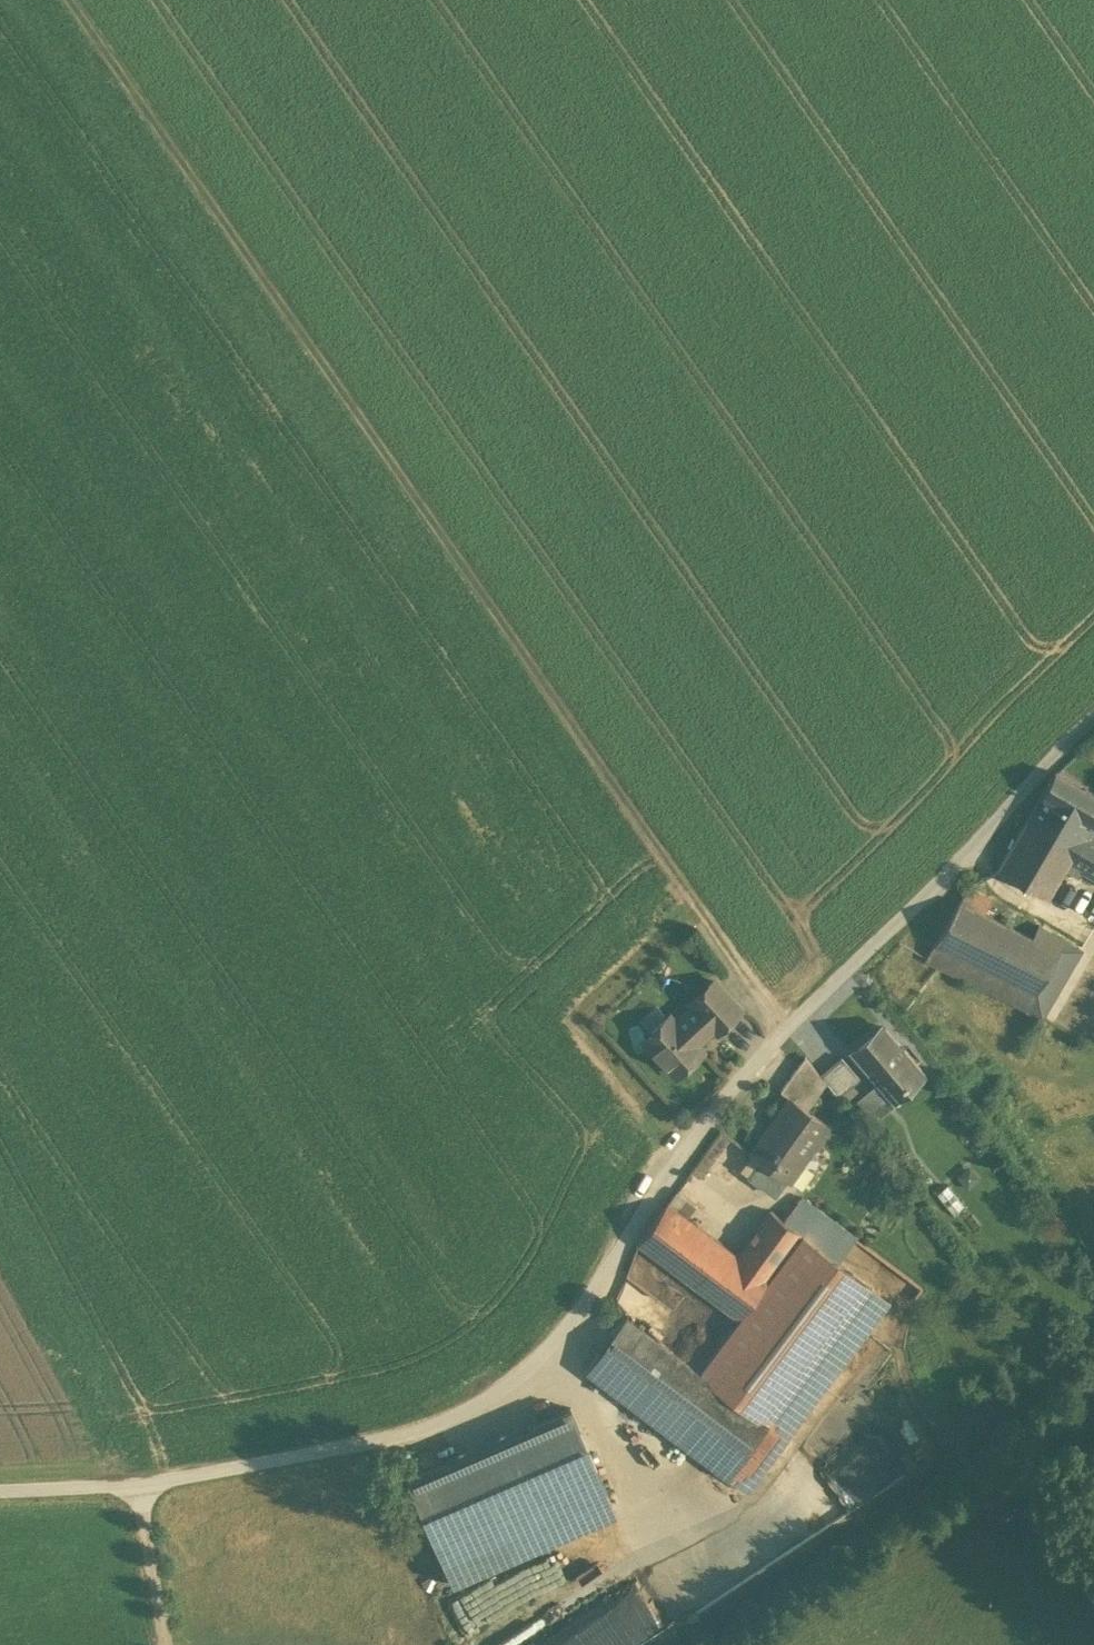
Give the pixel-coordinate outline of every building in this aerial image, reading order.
[(1092,822),(1093,823),(1093,792),(1055,770),(1042,793),(1092,822)] [(1092,822),(1042,793),(1012,842),(1062,869),(1070,856),(1084,833),(1092,822)] [(1084,833),(1070,856),(1093,871),(1093,839),(1084,833)] [(1062,869),(1012,842),(997,868),(1048,895),(1062,869)] [(967,888),(959,900),(980,911),(987,898),(967,888)] [(980,911),(959,900),(936,941),(1033,989),(1036,990),(1052,962),(1060,949),(1032,936),(980,911)] [(1039,924),(1032,936),(1060,949),(1066,940),(1039,924)] [(1080,949),(1066,940),(1060,949),(1052,962),(1067,972),(1080,949)] [(1025,1008),(1033,989),(936,941),(926,959),(1025,1008)] [(1041,1016),(1067,972),(1052,962),(1036,990),(1033,989),(1025,1008),(1041,1016)] [(694,1004),(714,1025),(718,1029),(741,1008),(714,979),(692,1000),(694,1004)] [(651,1031),(670,1014),(660,1003),(641,1021),(651,1031)] [(677,1020),(670,1014),(651,1031),(650,1044),(651,1050),(660,1059),(663,1060),(677,1074),(704,1049),(697,1043),(698,1039),(704,1031),(707,1032),(714,1025),(694,1004),(677,1020)] [(885,1025),(853,1052),(879,1083),(889,1095),(922,1068),(885,1025)] [(841,1054),(820,1072),(827,1081),(838,1093),(860,1076),(841,1054)] [(780,1089),(791,1096),(807,1108),(827,1081),(820,1072),(805,1055),(780,1089)] [(889,1095),(879,1083),(860,1097),(875,1117),(893,1101),(889,1095)] [(807,1108),(791,1096),(751,1153),(761,1159),(750,1175),(775,1194),(786,1178),(788,1180),(828,1124),(807,1108)] [(969,1169),(960,1176),(970,1187),(978,1179),(969,1169)] [(948,1187),(938,1195),(952,1214),(962,1206),(948,1187)] [(676,1191),(668,1202),(679,1210),(688,1199),(676,1191)] [(802,1197),(784,1220),(800,1232),(840,1260),(856,1236),(802,1197)] [(739,1318),(768,1277),(738,1254),(679,1210),(668,1202),(638,1242),(739,1318)] [(738,1254),(768,1277),(800,1232),(784,1220),(771,1210),(738,1254)] [(739,1318),(701,1371),(769,1422),(872,1283),(840,1260),(800,1232),(768,1277),(739,1318)] [(872,1283),(769,1422),(729,1475),(747,1489),(891,1298),(872,1283)] [(701,1371),(627,1314),(586,1369),(729,1475),(769,1422),(701,1371)] [(571,1405),(408,1476),(454,1582),(617,1511),(571,1405)] [(594,1616),(539,1644),(609,1644),(594,1616)]
